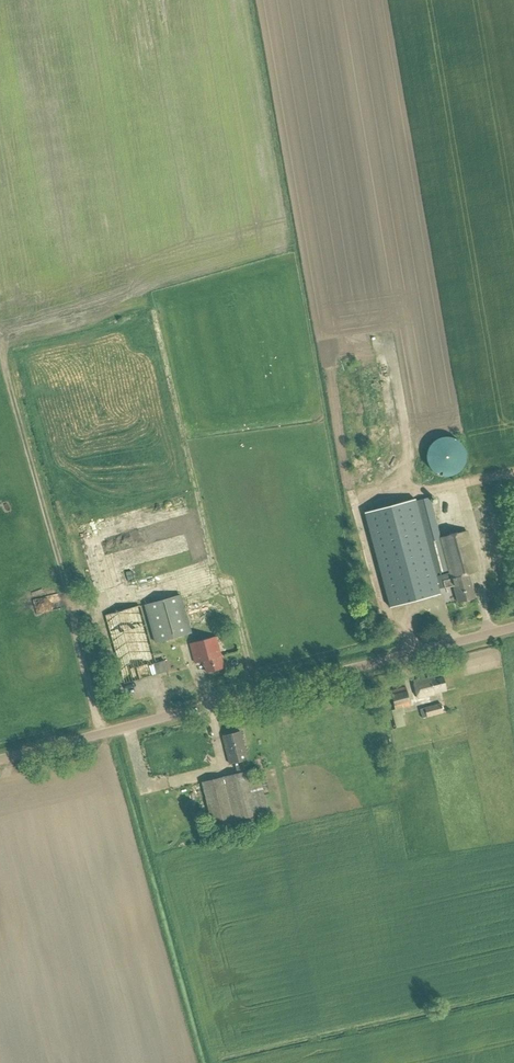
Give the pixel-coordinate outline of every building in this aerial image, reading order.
[(437,475),(444,477),(452,476),(458,473),(463,468),(466,461),(466,454),(464,447),(459,441),(452,438),(445,437),(438,439),(432,443),(428,449),(427,457),(428,464),(432,470),(437,475)] [(439,538),(428,498),(366,514),(390,606),(439,593),(438,590),(453,586),(455,592),(452,592),(454,602),(475,597),(473,589),(472,588),(470,581),(471,580),(470,573),(478,571),(467,531),(439,538)] [(160,537),(144,542),(148,554),(163,550),(160,537)] [(154,644),(192,634),(185,607),(191,605),(188,593),(143,605),(154,644)] [(157,662),(142,606),(106,615),(124,683),(169,672),(166,660),(157,662)] [(224,667),(216,636),(190,643),(195,663),(204,661),(207,672),(224,667)] [(446,691),(443,676),(430,680),(429,678),(421,680),(421,678),(412,680),(417,699),(446,691)] [(396,728),(406,726),(403,715),(405,714),(403,708),(411,706),(406,687),(390,691),(395,710),(392,710),(396,728)] [(423,718),(444,713),(441,704),(420,709),(423,718)] [(374,713),(378,734),(389,732),(385,711),(374,713)] [(245,772),(243,760),(247,758),(240,731),(222,736),(229,763),(234,762),(237,773),(202,782),(213,825),(268,812),(257,769),(245,772)]
